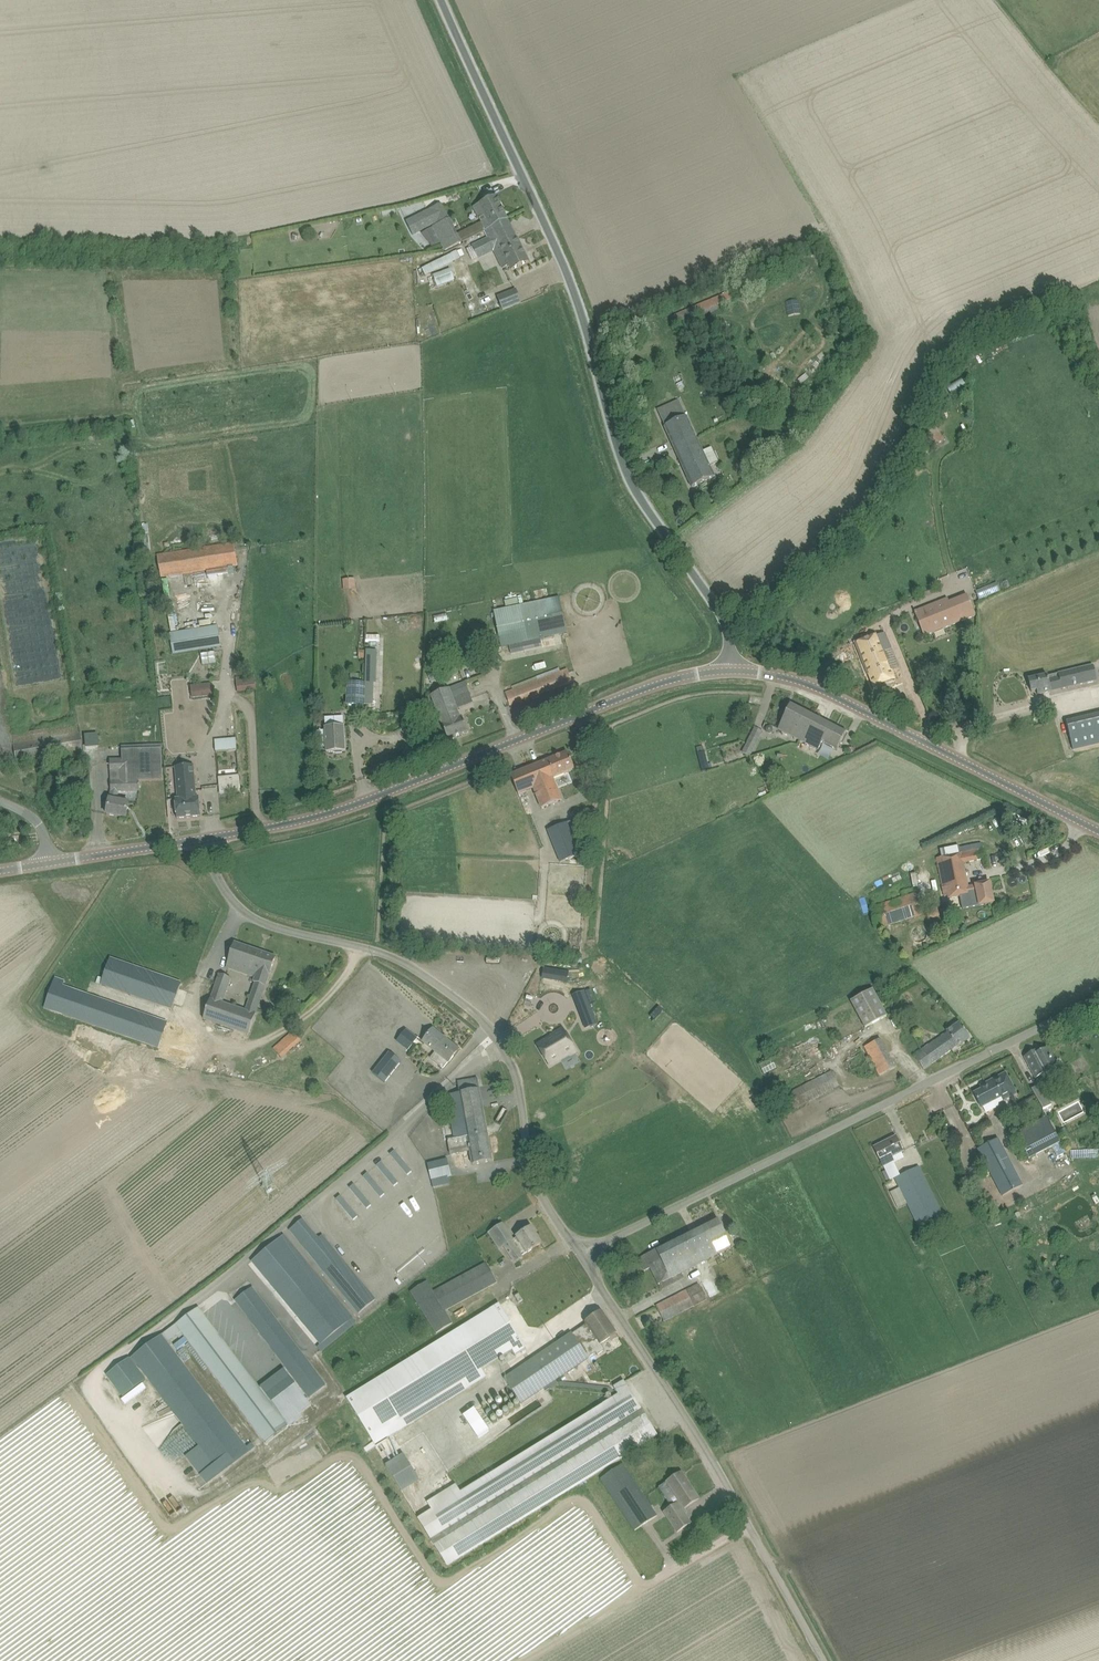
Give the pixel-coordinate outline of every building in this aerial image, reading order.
[(473,207),(485,231),(508,219),(496,196),(473,207)] [(462,242),(450,218),(432,227),(444,251),(462,242)] [(517,238),(508,219),(485,231),(488,238),(487,239),(486,237),(479,241),(479,242),(473,246),(479,258),(493,251),(502,269),(509,265),(511,270),(518,267),(528,262),(517,238)] [(461,250),(422,267),(426,274),(464,257),(461,250)] [(455,280),(451,269),(433,275),(437,286),(455,280)] [(521,302),(516,290),(497,297),(502,310),(521,302)] [(671,317),(676,328),(735,302),(730,290),(671,317)] [(946,386),(952,397),(970,387),(963,376),(946,386)] [(665,427),(674,448),(697,438),(681,402),(658,412),(665,427)] [(927,451),(944,441),(937,428),(920,438),(927,451)] [(703,451),(697,438),(674,448),(692,488),(715,478),(709,466),(718,462),(711,447),(703,451)] [(157,555),(161,578),(237,566),(234,543),(157,555)] [(344,591),(356,590),(355,578),(343,580),(344,591)] [(989,586),(993,595),(1001,591),(997,583),(989,586)] [(915,611),(916,612),(925,636),(978,616),(979,616),(978,604),(980,604),(980,603),(975,591),(962,596),(963,600),(949,606),(946,599),(915,611)] [(559,597),(493,611),(501,647),(567,634),(559,597)] [(174,653),(223,645),(219,625),(171,632),(174,653)] [(893,680),(891,673),(898,670),(890,650),(883,652),(879,642),(858,650),(873,688),(893,680)] [(217,652),(203,653),(203,663),(217,663),(217,652)] [(1054,672),(1056,678),(1049,680),(1048,675),(1029,680),(1031,692),(1037,690),(1038,695),(1098,680),(1098,661),(1054,672)] [(568,671),(568,672),(567,669),(505,692),(510,705),(572,682),(568,671)] [(236,677),(238,692),(256,690),(254,676),(236,677)] [(374,684),(366,683),(348,683),(347,705),(365,705),(365,703),(373,704),(374,698),(374,684)] [(431,697),(444,729),(448,739),(468,732),(464,721),(462,717),(459,719),(451,701),(469,694),(464,683),(431,697)] [(212,696),(211,684),(191,686),(192,698),(212,696)] [(815,715),(814,715),(791,703),(778,729),(802,741),(815,715)] [(1084,747),(1098,744),(1098,714),(1067,722),(1073,750),(1084,747)] [(802,741),(819,750),(823,742),(838,750),(842,742),(847,732),(815,715),(802,741)] [(326,728),(327,752),(346,751),(344,727),(326,728)] [(167,753),(182,753),(182,737),(166,738),(167,753)] [(750,757),(758,740),(749,737),(742,753),(750,757)] [(216,739),(217,751),(238,750),(237,738),(216,739)] [(700,764),(707,762),(704,751),(703,746),(696,748),(698,753),(697,753),(700,764)] [(118,792),(140,791),(140,781),(163,780),(162,748),(122,750),(122,759),(110,759),(111,773),(111,784),(111,792),(107,814),(126,818),(129,804),(117,801),(118,792)] [(575,770),(572,763),(568,753),(549,760),(511,775),(519,795),(535,789),(543,809),(561,801),(553,779),(575,770)] [(190,764),(190,756),(182,757),(182,765),(190,764)] [(175,800),(176,808),(177,819),(201,816),(200,805),(199,797),(196,798),(193,766),(174,768),(178,800),(175,800)] [(239,775),(218,777),(220,794),(241,792),(239,775)] [(547,831),(560,863),(580,854),(567,823),(547,831)] [(949,900),(973,895),(976,907),(979,906),(994,903),(990,883),(968,887),(963,863),(985,859),(983,849),(936,858),(944,896),(948,896),(949,900)] [(877,930),(878,930),(922,915),(915,893),(870,907),(877,930)] [(234,942),(231,953),(226,967),(250,976),(259,951),(234,942)] [(253,982),(255,982),(266,986),(272,967),(276,957),(259,951),(250,976),(255,977),(253,982)] [(181,981),(113,957),(111,956),(100,986),(142,1000),(161,1007),(172,1011),(172,1010),(180,986),(181,984),(182,982),(181,981)] [(543,977),(567,981),(568,972),(544,968),(543,977)] [(249,1034),(266,986),(255,982),(245,1009),(223,1001),(232,978),(220,974),(204,1018),(249,1034)] [(188,1029),(167,1021),(157,1018),(63,985),(65,981),(55,977),(44,1009),(158,1049),(157,1052),(163,1054),(165,1051),(179,1056),(188,1029)] [(851,1002),(865,1028),(888,1016),(873,990),(851,1002)] [(578,1008),(583,1020),(594,1016),(590,1004),(578,1008)] [(970,1038),(964,1029),(960,1023),(914,1055),(924,1070),(957,1047),(970,1038)] [(433,1028),(426,1037),(422,1042),(435,1052),(431,1058),(444,1068),(448,1062),(449,1063),(452,1058),(459,1049),(433,1028)] [(552,1037),(538,1045),(550,1065),(570,1053),(571,1054),(575,1051),(562,1029),(551,1036),(552,1037)] [(407,1030),(397,1043),(408,1051),(418,1039),(407,1030)] [(273,1049),(281,1058),(302,1040),(293,1031),(273,1049)] [(883,1038),(865,1046),(880,1076),(897,1067),(883,1038)] [(1024,1057),(1036,1079),(1059,1067),(1054,1057),(1048,1048),(1033,1056),(1032,1053),(1024,1057)] [(389,1052),(373,1073),(385,1083),(401,1061),(389,1052)] [(839,1085),(834,1076),(831,1071),(783,1095),(791,1110),(839,1085)] [(973,1093),(982,1108),(1002,1098),(1003,1101),(1016,1093),(1005,1072),(980,1085),(982,1088),(973,1093)] [(478,1078),(457,1082),(459,1094),(446,1096),(454,1139),(447,1140),(450,1156),(470,1152),(472,1165),(492,1161),(478,1078)] [(1031,1090),(1043,1110),(1052,1105),(1040,1085),(1031,1090)] [(1015,1133),(1029,1159),(1060,1143),(1046,1117),(1015,1133)] [(874,1147),(879,1157),(883,1166),(894,1161),(892,1158),(904,1152),(901,1146),(896,1136),(874,1147)] [(1003,1196),(1022,1186),(999,1140),(979,1150),(1003,1196)] [(395,1151),(390,1154),(407,1175),(412,1171),(395,1151)] [(428,1164),(428,1165),(431,1180),(432,1182),(451,1178),(449,1168),(447,1160),(428,1164)] [(381,1162),(377,1166),(394,1186),(398,1182),(381,1162)] [(890,1193),(898,1209),(907,1204),(918,1227),(942,1215),(919,1167),(894,1179),(899,1188),(890,1193)] [(882,1173),(886,1181),(890,1179),(891,1179),(887,1170),(886,1171),(882,1173)] [(368,1173),(363,1177),(380,1197),(385,1193),(368,1173)] [(354,1184),(350,1188),(367,1209),(371,1205),(354,1184)] [(341,1196),(336,1199),(353,1220),(358,1216),(341,1196)] [(717,1253),(731,1246),(727,1237),(723,1229),(718,1219),(638,1259),(648,1278),(655,1275),(659,1284),(669,1279),(718,1255),(717,1253)] [(376,1299),(338,1254),(322,1235),(318,1239),(303,1220),(289,1231),(310,1255),(328,1276),(358,1314),(376,1299)] [(513,1240),(502,1224),(489,1233),(499,1249),(504,1246),(515,1263),(523,1258),(522,1256),(527,1252),(527,1253),(542,1243),(531,1227),(517,1237),(513,1240)] [(352,1319),(353,1318),(327,1287),(322,1281),(305,1259),(285,1235),(252,1262),(321,1345),(318,1347),(321,1351),(321,1352),(356,1323),(352,1319)] [(409,1292),(435,1334),(454,1323),(446,1311),(498,1282),(486,1263),(434,1291),(428,1281),(409,1292)] [(664,1321),(674,1316),(707,1300),(699,1284),(656,1305),(664,1321)] [(307,1399),(319,1390),(324,1386),(326,1385),(253,1287),(234,1301),(307,1399)] [(519,1303),(523,1300),(519,1293),(515,1296),(519,1303)] [(371,1438),(418,1409),(512,1351),(515,1355),(526,1348),(519,1336),(519,1335),(500,1305),(491,1311),(346,1398),(371,1438)] [(249,1451),(246,1447),(168,1343),(177,1336),(179,1339),(184,1335),(265,1443),(274,1436),(277,1441),(293,1429),(297,1426),(294,1423),(290,1426),(290,1425),(282,1431),(288,1426),(286,1423),(199,1307),(132,1357),(131,1357),(106,1376),(122,1397),(147,1379),(137,1366),(138,1365),(198,1445),(185,1456),(206,1484),(249,1451)] [(521,1405),(553,1383),(596,1353),(597,1355),(604,1351),(605,1351),(601,1344),(617,1333),(602,1311),(585,1322),(586,1324),(573,1334),(572,1333),(563,1339),(504,1379),(521,1405)] [(287,1375),(264,1392),(289,1425),(301,1416),(299,1413),(310,1404),(287,1375)] [(447,1566),(502,1532),(658,1436),(623,1381),(614,1387),(618,1395),(460,1492),(456,1484),(427,1502),(432,1510),(418,1518),(447,1566)] [(489,1431),(474,1408),(463,1416),(478,1438),(489,1431)] [(403,1491),(422,1481),(408,1453),(388,1463),(403,1491)] [(601,1479),(635,1530),(657,1516),(623,1464),(601,1479)] [(667,1482),(679,1501),(663,1512),(676,1533),(692,1523),(686,1514),(687,1513),(684,1508),(699,1499),(681,1472),(667,1482)]
